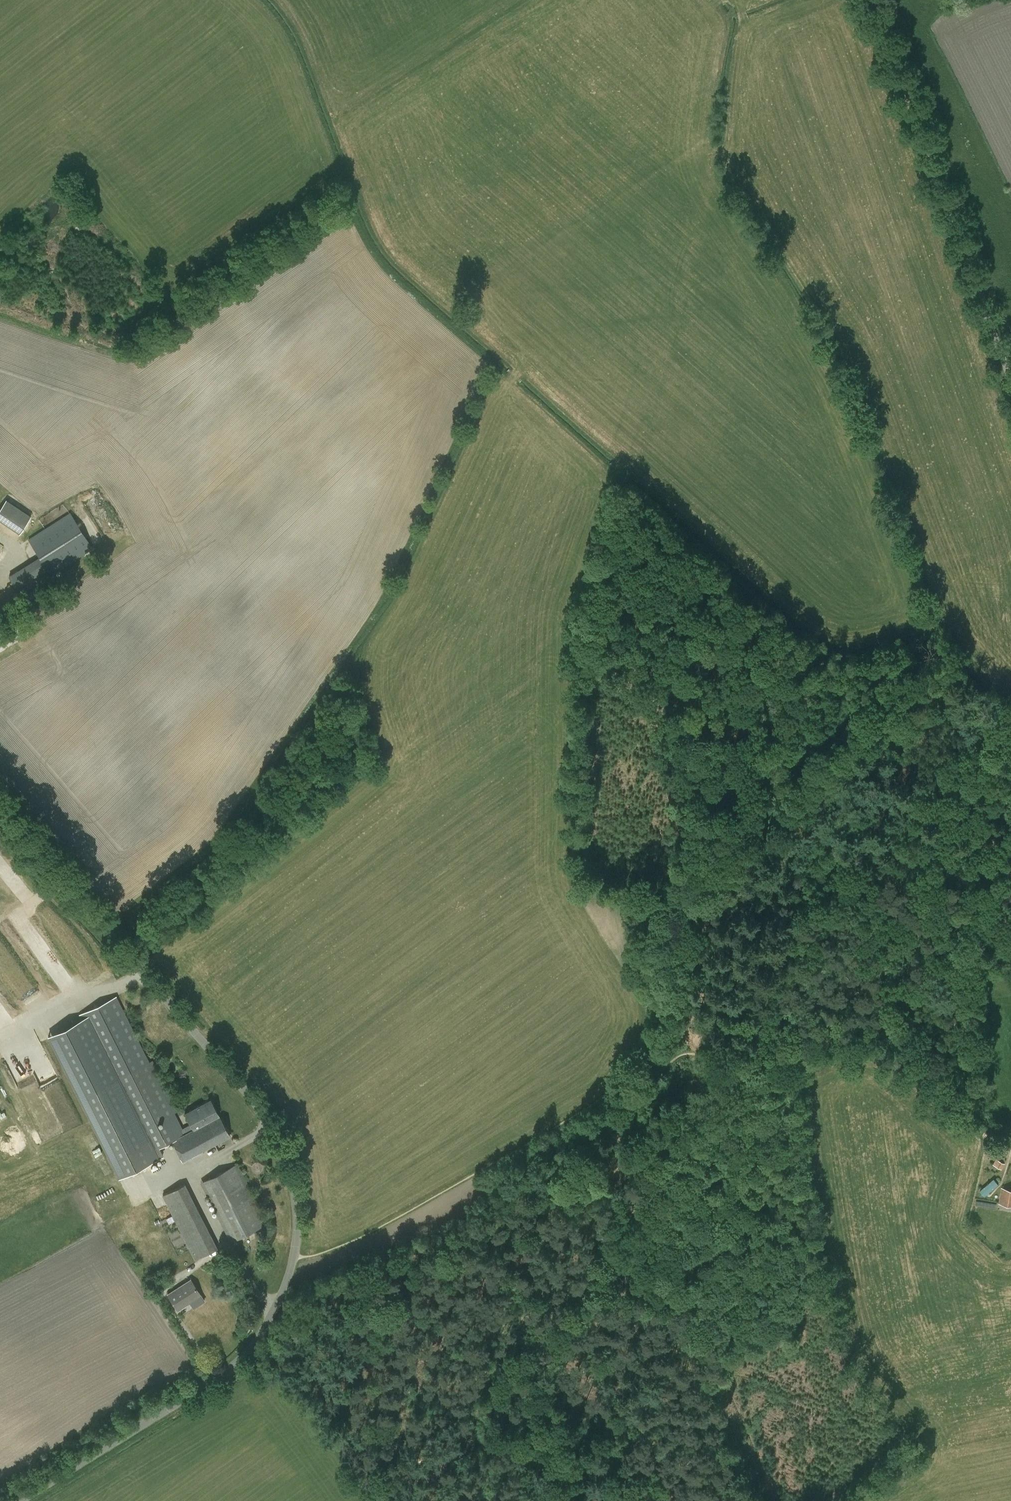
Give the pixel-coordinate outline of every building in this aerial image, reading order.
[(19,536),(32,517),(7,501),(0,512),(0,523),(19,536)] [(21,594),(93,548),(70,511),(28,538),(39,555),(8,575),(21,594)] [(159,1147),(172,1141),(169,1135),(182,1128),(175,1112),(178,1111),(153,1060),(149,1061),(117,996),(79,1015),(81,1019),(48,1036),(118,1178),(163,1155),(159,1147)] [(169,1135),(172,1141),(183,1162),(204,1151),(204,1149),(230,1136),(211,1099),(184,1113),(190,1124),(182,1128),(169,1135)] [(1005,1162),(999,1159),(996,1165),(1002,1168),(1005,1162)] [(231,1242),(267,1224),(237,1165),(202,1182),(231,1242)] [(985,1195),(1000,1184),(996,1178),(981,1189),(985,1195)] [(195,1259),(217,1248),(185,1183),(162,1195),(195,1259)] [(1001,1187),(998,1203),(1010,1205),(1010,1189),(1001,1187)] [(193,1308),(204,1301),(190,1279),(168,1294),(177,1307),(185,1302),(186,1304),(189,1302),(193,1308)]
